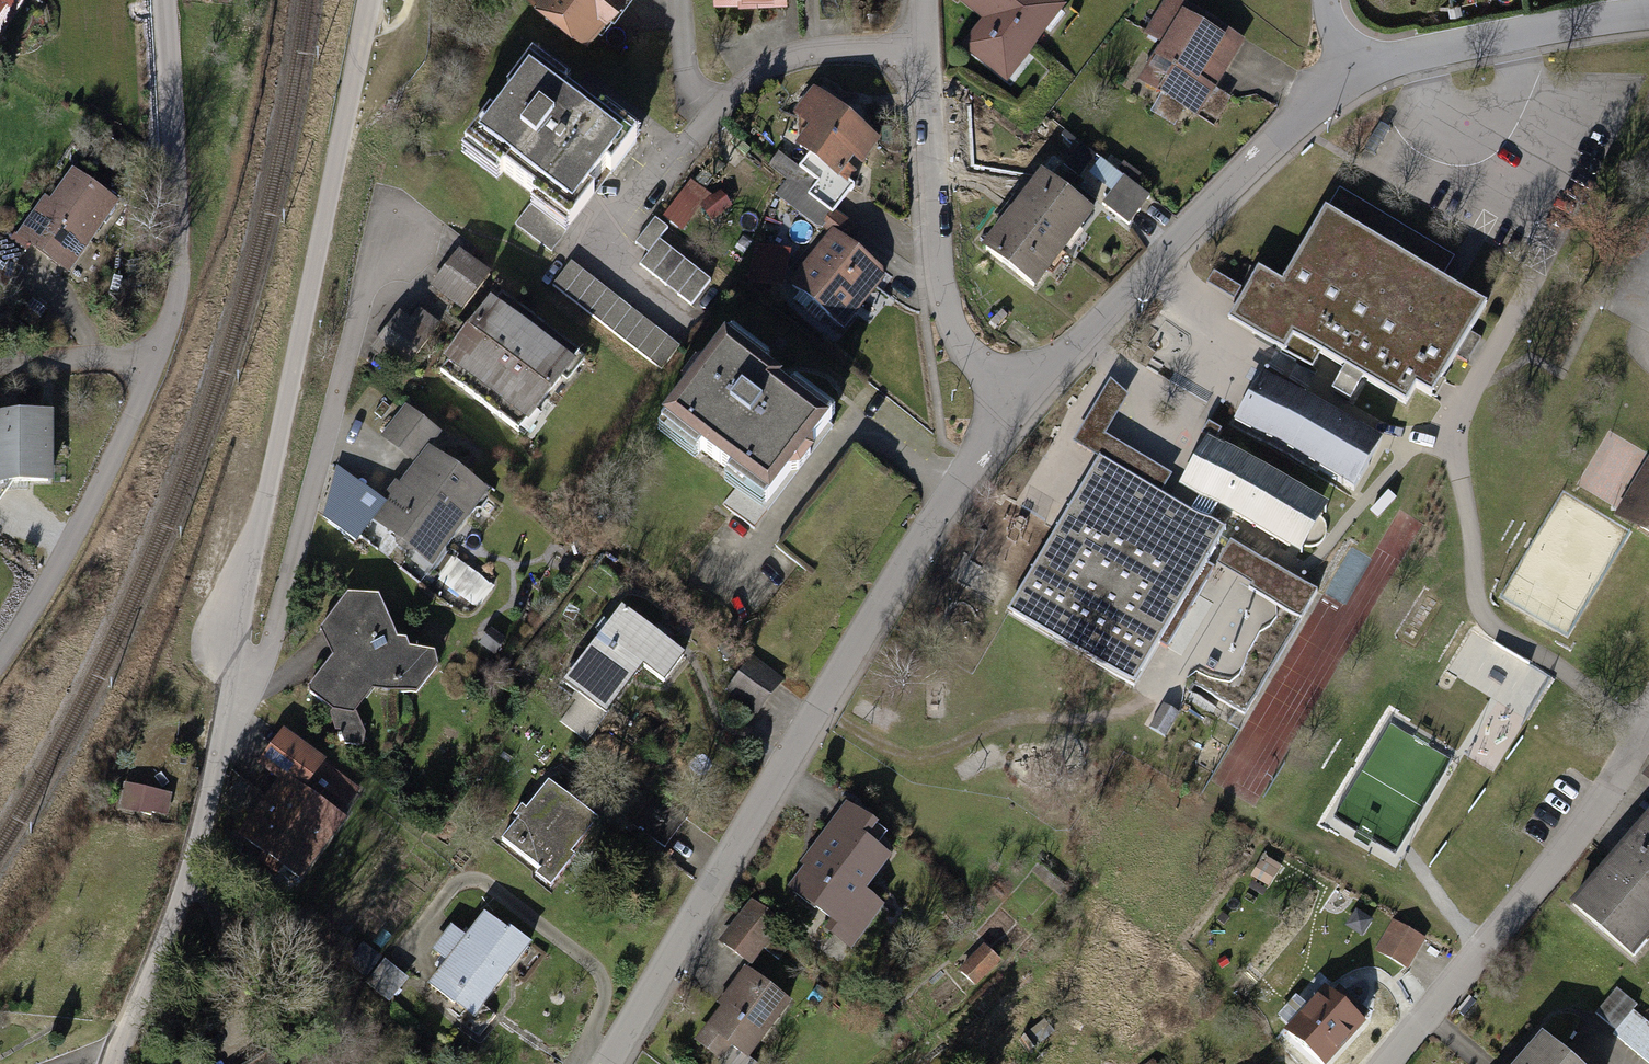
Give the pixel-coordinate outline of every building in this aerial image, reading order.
[(20,0),(0,0),(0,28),(20,0)] [(597,31),(620,0),(556,0),(597,31)] [(1063,0),(969,0),(968,1),(989,17),(967,46),(1012,80),(1069,5),(1063,0)] [(1176,0),(1170,0),(1148,37),(1168,50),(1149,83),(1204,116),(1248,43),(1176,0)] [(641,134),(533,54),(464,147),(534,198),(572,227),(641,134)] [(882,139),(818,89),(798,115),(817,130),(807,143),(816,150),(803,166),(821,181),(811,194),(836,213),(859,184),(852,178),(882,139)] [(1399,114),(1390,110),(1381,126),(1390,130),(1399,114)] [(1389,135),(1379,129),(1369,146),(1378,151),(1389,135)] [(1114,192),(1106,203),(1134,225),(1155,199),(1107,163),(1096,178),(1114,192)] [(122,201),(80,173),(58,205),(48,198),(22,237),(74,272),(122,201)] [(1095,213),(1042,175),(1015,213),(1068,251),(1095,213)] [(1259,271),(1232,316),(1314,365),(1321,352),(1406,402),(1414,388),(1432,399),(1487,305),(1441,278),(1454,256),(1339,187),(1282,284),(1259,271)] [(555,250),(572,227),(534,198),(516,222),(555,250)] [(1068,251),(1015,213),(987,251),(1040,289),(1068,251)] [(680,230),(659,215),(638,243),(653,254),(645,265),(698,306),(719,278),(671,242),(680,230)] [(888,273),(837,230),(793,282),(844,325),(888,273)] [(753,277),(787,284),(794,250),(760,243),(753,277)] [(500,270),(467,246),(436,289),(469,314),(500,270)] [(683,341),(571,259),(551,285),(664,367),(683,341)] [(588,354),(511,294),(457,363),(534,423),(588,354)] [(418,321),(406,312),(375,352),(407,377),(448,324),(428,308),(418,321)] [(833,415),(729,339),(668,423),(745,479),(728,503),(755,523),(833,415)] [(1382,440),(1261,371),(1233,420),(1353,489),(1382,440)] [(443,428),(410,402),(387,432),(420,458),(443,428)] [(0,414),(0,481),(65,479),(63,412),(0,414)] [(432,445),(376,517),(436,564),(492,491),(432,445)] [(1208,446),(1176,501),(1099,457),(1013,606),(1141,680),(1235,518),(1294,553),(1319,511),(1208,446)] [(1621,507),(1648,524),(1648,460),(1621,507)] [(1308,608),(1320,580),(1230,541),(1217,569),(1308,608)] [(1208,588),(1199,606),(1212,613),(1222,595),(1208,588)] [(1243,590),(1211,652),(1240,666),(1272,604),(1243,590)] [(392,599),(357,595),(328,632),(342,656),(317,687),(318,695),(341,714),(367,720),(388,694),(439,697),(452,672),(446,655),(430,656),(411,645),(392,599)] [(694,655),(631,604),(569,681),(587,696),(568,719),(590,737),(649,664),(672,682),(694,655)] [(1186,621),(1173,644),(1189,654),(1202,630),(1186,621)] [(790,680),(755,658),(734,691),(769,713),(790,680)] [(269,765),(293,783),(251,837),(317,887),(363,827),(349,816),(367,791),(293,734),(269,765)] [(603,822),(553,781),(506,838),(548,872),(544,878),(561,892),(586,861),(577,854),(603,822)] [(182,796),(132,783),(124,814),(174,827),(182,796)] [(902,834),(858,803),(812,867),(816,870),(801,890),(848,923),(843,930),(865,945),(894,905),(880,895),(907,858),(893,848),(902,834)] [(1573,908),(1635,959),(1648,942),(1648,816),(1573,908)] [(478,1023),(537,947),(489,910),(469,935),(453,923),(433,948),(448,960),(429,984),(478,1023)] [(779,938),(743,914),(725,942),(761,966),(779,938)] [(1395,919),(1379,951),(1413,968),(1429,936),(1395,919)] [(1012,962),(994,946),(970,972),(989,989),(1012,962)] [(453,1008),(391,960),(374,981),(436,1030),(453,1008)] [(800,1002),(752,969),(725,1008),(732,1012),(712,1041),(734,1056),(745,1041),(764,1054),(800,1002)] [(1337,987),(1297,1030),(1334,1063),(1336,1063),(1375,1022),(1337,987)] [(1621,991),(1601,1015),(1648,1056),(1648,1015),(1621,991)] [(1541,1032),(1514,1063),(1580,1063),(1541,1032)] [(259,1063),(294,1063),(285,1049),(259,1063)]
